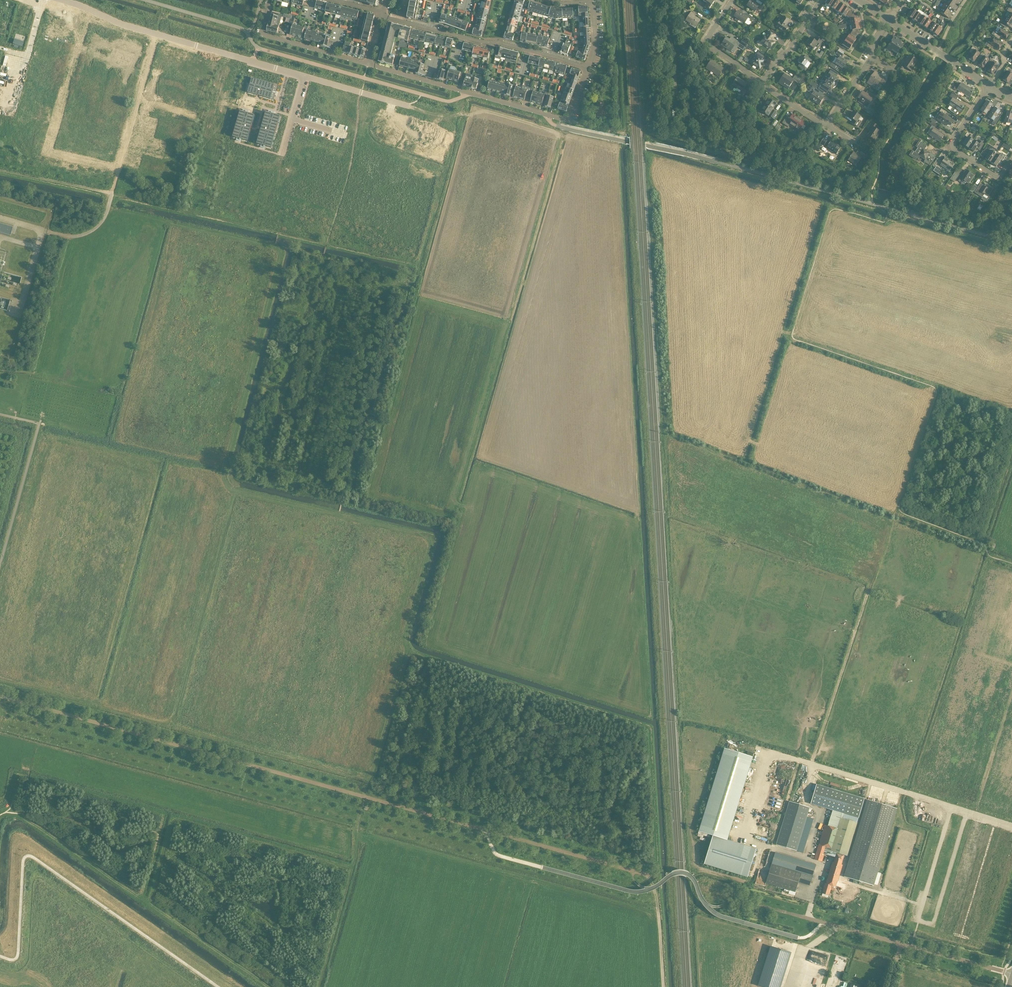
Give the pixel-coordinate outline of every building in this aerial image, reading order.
[(703,1),(707,3),(705,6),(709,9),(710,7),(711,7),(711,6),(714,1),(712,0),(703,0),(703,1)] [(751,0),(747,6),(755,11),(757,7),(760,9),(763,3),(759,0),(757,0),(755,3),(751,0)] [(835,0),(830,7),(835,10),(840,3),(835,0)] [(957,5),(949,0),(946,4),(955,10),(957,5)] [(325,11),(327,4),(317,1),(315,8),(325,11)] [(840,3),(835,10),(840,13),(845,7),(840,3)] [(512,9),(521,12),(523,6),(514,4),(512,9)] [(943,8),(952,14),(955,10),(946,4),(943,8)] [(579,13),(578,13),(578,16),(579,16),(583,16),(588,15),(587,7),(578,7),(579,13)] [(850,10),(845,7),(840,13),(845,17),(846,16),(849,11),(850,10)] [(907,15),(912,19),(917,12),(912,8),(907,15)] [(943,8),(940,12),(949,18),(952,14),(943,8)] [(354,10),(348,9),(346,17),(345,19),(351,21),(352,19),(351,19),(354,10)] [(780,21),(776,27),(784,33),(788,27),(786,26),(790,20),(785,17),(788,14),(782,10),(780,14),(783,16),(780,21)] [(738,11),(734,16),(736,17),(739,19),(744,23),(747,18),(750,20),(751,20),(752,21),(754,18),(753,17),(747,14),(745,16),(741,13),(738,11)] [(849,18),(850,20),(856,19),(855,13),(853,14),(849,11),(846,16),(849,18)] [(269,24),(276,26),(276,25),(279,26),(282,15),(272,12),(271,15),(269,24)] [(691,12),(686,20),(690,23),(689,25),(695,28),(696,27),(700,20),(693,15),(694,14),(691,12)] [(922,15),(917,12),(912,19),(917,22),(922,15)] [(511,14),(509,19),(518,22),(521,23),(523,18),(520,17),(511,14)] [(450,26),(453,18),(447,15),(445,24),(450,26)] [(583,16),(579,16),(580,22),(580,27),(583,27),(589,27),(588,15),(583,16)] [(922,25),(927,18),(922,15),(917,22),(922,25)] [(1006,18),(1005,17),(1000,24),(1006,28),(1007,26),(1011,28),(1011,21),(1006,18)] [(453,18),(450,26),(455,28),(458,20),(453,18)] [(932,22),(927,18),(922,25),(927,29),(932,22)] [(508,25),(513,26),(517,27),(518,22),(509,19),(508,25)] [(460,30),(463,21),(458,20),(455,28),(460,30)] [(463,21),(460,30),(466,31),(469,23),(463,21)] [(296,36),(299,26),(293,25),(293,23),(290,22),(289,29),(291,30),(290,34),(296,36)] [(932,32),(937,25),(932,22),(927,29),(932,32)] [(408,41),(409,38),(411,29),(389,23),(386,32),(388,33),(382,53),(381,53),(379,62),(393,65),(394,58),(395,56),(391,55),(393,46),(396,35),(399,35),(398,39),(408,41)] [(279,26),(276,25),(276,26),(269,24),(268,24),(267,31),(277,33),(279,26)] [(942,29),(937,25),(932,32),(937,35),(942,29)] [(304,28),(299,26),(296,36),(302,38),(303,33),(306,34),(307,30),(308,27),(305,26),(304,28)] [(859,34),(858,29),(852,30),(852,31),(850,35),(849,35),(855,39),(855,38),(857,35),(859,34)] [(994,30),(991,35),(993,36),(999,39),(1000,37),(1005,40),(1009,34),(1000,29),(998,33),(995,31),(994,30)] [(312,32),(307,30),(306,34),(304,38),(313,41),(316,31),(313,30),(312,32)] [(316,31),(313,41),(321,43),(322,43),(324,36),(325,34),(321,33),(321,34),(317,33),(318,32),(316,31)] [(775,35),(769,31),(766,37),(765,36),(761,42),(770,48),(774,42),(771,40),(775,35)] [(504,38),(513,41),(514,35),(511,34),(505,33),(504,38)] [(856,39),(855,38),(855,39),(849,35),(850,35),(849,34),(845,40),(853,44),(856,39)] [(889,44),(886,49),(889,51),(891,48),(898,53),(903,46),(900,43),(901,41),(892,35),(887,42),(889,44)] [(321,43),(321,46),(330,48),(331,44),(328,44),(329,40),(329,37),(324,36),(322,43),(321,43)] [(550,39),(543,36),(541,46),(547,48),(547,47),(548,47),(549,45),(548,44),(550,39)] [(729,40),(726,37),(721,44),(730,51),(737,41),(731,37),(729,40)] [(810,38),(806,44),(813,48),(815,45),(818,47),(822,42),(815,37),(813,40),(810,38)] [(844,38),(840,44),(843,45),(842,48),(845,50),(846,47),(849,49),(853,44),(845,40),(844,38)] [(453,40),(448,39),(445,47),(451,49),(452,44),(453,44),(454,41),(453,41),(453,40)] [(746,48),(748,44),(742,39),(740,44),(746,48)] [(986,44),(985,45),(986,46),(992,50),(993,47),(998,50),(1002,45),(994,39),(991,43),(988,40),(986,44)] [(342,52),(348,53),(350,45),(351,43),(345,41),(343,48),(342,51),(343,51),(342,52)] [(462,50),(472,53),(474,46),(464,43),(462,50)] [(565,43),(564,47),(563,49),(562,49),(561,52),(562,52),(562,53),(567,55),(571,45),(565,43)] [(119,56),(121,51),(103,45),(102,51),(119,56)] [(584,45),(581,53),(587,55),(590,46),(584,45)] [(66,54),(72,55),(74,49),(67,47),(63,60),(71,62),(72,59),(69,58),(70,56),(66,55),(66,57),(65,56),(66,54)] [(971,53),(968,58),(974,62),(980,54),(974,50),(975,48),(972,47),(969,52),(971,53)] [(500,59),(501,58),(503,49),(497,48),(495,58),(500,59)] [(751,62),(751,63),(758,68),(759,68),(760,68),(765,61),(765,60),(765,59),(763,58),(765,55),(758,50),(751,62)] [(839,58),(835,64),(832,62),(830,66),(836,70),(838,67),(842,70),(847,61),(842,58),(844,55),(837,51),(835,55),(839,58)] [(519,53),(513,52),(511,60),(510,62),(516,64),(518,57),(519,57),(519,54),(518,54),(519,53)] [(578,52),(576,57),(585,60),(587,55),(581,53),(578,52)] [(981,60),(977,64),(983,68),(989,60),(983,56),(984,54),(982,53),(978,58),(981,60)] [(905,59),(900,67),(902,68),(904,66),(910,70),(917,60),(909,55),(906,60),(905,59)] [(528,63),(538,66),(540,59),(530,56),(528,63)] [(399,65),(408,68),(410,60),(411,58),(407,57),(407,59),(402,57),(399,65)] [(798,66),(802,69),(807,62),(810,63),(812,61),(806,57),(805,60),(801,57),(800,59),(800,58),(798,61),(798,62),(798,63),(799,64),(798,66)] [(990,66),(987,70),(987,71),(989,72),(990,73),(992,74),(993,74),(995,70),(997,71),(999,68),(997,67),(998,66),(999,64),(996,62),(991,59),(987,64),(990,66)] [(415,61),(410,60),(408,68),(411,69),(416,70),(418,63),(419,61),(416,60),(415,61)] [(723,68),(711,60),(706,68),(718,76),(723,68)] [(424,65),(418,63),(416,70),(415,73),(425,76),(426,72),(422,71),(424,65)] [(562,65),(556,63),(554,72),(559,73),(562,65)] [(567,67),(562,65),(559,73),(564,75),(567,67)] [(446,79),(452,80),(455,71),(446,68),(445,71),(444,75),(447,76),(446,79)] [(570,69),(569,73),(570,73),(570,74),(573,75),(573,78),(578,79),(580,71),(572,68),(571,70),(570,69)] [(443,81),(444,75),(445,71),(439,69),(438,75),(435,75),(433,78),(443,81)] [(837,83),(836,82),(838,80),(834,77),(836,75),(832,73),(834,71),(831,69),(827,75),(829,76),(826,80),(836,86),(836,85),(837,85),(837,84),(837,83)] [(464,73),(455,71),(452,80),(458,82),(459,79),(462,80),(464,73)] [(1002,79),(1008,83),(1011,79),(1011,74),(1008,71),(1002,79)] [(463,86),(469,88),(472,77),(472,76),(464,73),(462,80),(465,81),(463,86)] [(793,80),(798,84),(802,79),(795,75),(792,79),(784,74),(778,83),(788,89),(793,80)] [(869,80),(867,83),(875,88),(877,85),(879,82),(883,84),(887,79),(880,75),(880,74),(878,77),(873,74),(869,80)] [(479,79),(472,77),(469,88),(474,90),(475,89),(476,90),(478,83),(479,79)] [(574,90),(578,79),(573,78),(570,77),(568,83),(571,84),(569,88),(574,90)] [(278,86),(252,78),(247,93),(274,100),(278,86)] [(733,85),(742,91),(740,93),(743,95),(747,89),(744,87),(746,83),(738,78),(733,85)] [(490,80),(487,90),(496,92),(499,82),(490,80)] [(836,86),(826,80),(824,83),(822,82),(818,89),(824,92),(827,88),(831,90),(833,88),(834,88),(835,87),(836,86)] [(496,92),(504,94),(507,85),(504,84),(503,85),(498,84),(499,82),(496,92)] [(957,82),(953,89),(956,91),(957,89),(969,98),(973,91),(961,83),(960,84),(957,82)] [(513,86),(512,90),(514,91),(513,97),(519,99),(521,88),(516,86),(516,84),(513,83),(513,86)] [(504,94),(504,95),(510,96),(512,90),(513,86),(507,84),(507,85),(504,94)] [(816,89),(810,85),(807,90),(813,94),(810,98),(818,104),(822,98),(817,94),(819,91),(816,89)] [(521,88),(519,99),(524,100),(526,94),(529,95),(531,88),(523,86),(523,88),(521,88)] [(565,87),(563,93),(572,96),(574,90),(569,88),(565,87)] [(531,88),(529,95),(532,96),(530,102),(536,103),(539,93),(533,91),(534,89),(531,88)] [(539,93),(536,103),(542,105),(543,99),(546,100),(547,96),(548,96),(548,93),(545,92),(545,94),(539,93)] [(860,99),(858,102),(866,107),(874,96),(869,92),(867,95),(862,92),(858,98),(860,99)] [(948,105),(952,107),(950,111),(956,115),(958,111),(959,112),(964,106),(956,100),(958,96),(952,92),(949,96),(952,98),(948,105)] [(561,101),(564,102),(569,104),(572,96),(563,93),(561,101)] [(546,100),(544,106),(550,108),(553,97),(548,96),(547,96),(546,100)] [(762,109),(761,111),(768,116),(769,113),(776,103),(769,99),(764,105),(762,109)] [(560,101),(558,109),(566,112),(569,104),(564,102),(561,101),(560,101)] [(988,117),(991,111),(989,110),(992,104),(986,101),(980,110),(985,114),(984,117),(987,119),(988,117)] [(604,118),(607,108),(603,106),(604,104),(598,102),(596,108),(598,109),(596,116),(604,118)] [(991,111),(988,117),(993,121),(991,123),(994,125),(999,118),(996,116),(1000,111),(994,107),(991,111)] [(941,113),(937,119),(946,126),(948,123),(951,124),(953,121),(945,115),(947,112),(941,108),(939,111),(941,113)] [(1007,111),(1004,122),(1010,124),(1009,127),(1011,128),(1011,112),(1007,111)] [(255,116),(240,112),(233,138),(247,142),(255,116)] [(853,112),(849,117),(852,119),(850,122),(857,127),(861,122),(863,118),(860,116),(853,112)] [(280,117),(266,113),(257,145),(271,149),(280,117)] [(788,127),(789,125),(799,131),(805,122),(792,114),(789,119),(786,117),(782,123),(788,127)] [(871,131),(868,135),(875,141),(881,132),(874,128),(876,125),(872,122),(868,129),(871,131)] [(973,126),(980,131),(982,128),(975,123),(973,126)] [(933,128),(929,135),(940,142),(944,135),(933,128)] [(967,137),(963,144),(968,148),(973,141),(970,139),(971,136),(969,134),(967,133),(965,136),(967,137)] [(976,143),(973,141),(968,148),(974,151),(976,148),(979,150),(983,144),(978,140),(976,143)] [(830,141),(826,147),(836,154),(840,148),(830,141)] [(913,151),(911,155),(916,158),(918,155),(924,160),(923,161),(929,165),(933,159),(931,158),(933,154),(930,152),(929,153),(924,149),(927,145),(920,141),(916,147),(917,148),(915,152),(913,151)] [(1004,142),(1001,146),(1009,150),(1011,147),(1004,142)] [(996,154),(998,151),(988,144),(984,151),(983,150),(980,155),(983,157),(985,154),(987,156),(985,159),(990,162),(996,154)] [(853,152),(847,161),(856,166),(861,158),(864,159),(866,157),(859,152),(857,155),(853,152)] [(996,154),(990,162),(996,166),(998,163),(1000,164),(1005,155),(1001,153),(999,156),(996,154)] [(937,159),(932,166),(935,167),(933,171),(940,175),(944,169),(949,172),(954,164),(944,157),(942,161),(937,159)] [(954,182),(956,179),(960,182),(961,179),(968,184),(974,175),(966,170),(963,175),(960,173),(959,175),(955,172),(950,179),(954,182)] [(974,184),(969,191),(972,193),(973,191),(975,192),(982,197),(984,193),(988,196),(993,188),(986,184),(984,186),(980,184),(978,187),(977,186),(974,184)] [(8,235),(10,236),(13,227),(0,224),(0,233),(8,235)] [(15,255),(11,269),(24,273),(28,259),(15,255)] [(4,299),(2,308),(9,310),(11,301),(4,299)] [(704,864),(747,877),(756,848),(727,839),(753,757),(724,748),(699,831),(713,835),(704,864)] [(782,793),(786,794),(791,780),(776,775),(774,781),(785,784),(782,793)] [(771,784),(767,799),(773,800),(777,785),(771,784)] [(832,885),(836,886),(842,865),(841,865),(844,855),(847,856),(864,799),(816,784),(811,804),(844,814),(843,818),(841,818),(838,829),(824,825),(814,860),(822,862),(824,854),(835,858),(833,862),(832,862),(826,883),(825,883),(822,893),(829,895),(832,885)] [(867,798),(846,871),(844,877),(874,886),(897,807),(867,798)] [(810,807),(789,801),(776,844),(796,851),(810,807)] [(925,856),(937,852),(935,846),(923,851),(925,856)] [(766,883),(795,892),(798,882),(809,885),(816,865),(775,853),(766,883)] [(838,880),(834,892),(840,894),(842,889),(846,890),(845,895),(851,897),(854,885),(848,883),(848,884),(844,882),(838,880)] [(760,984),(770,986),(779,986),(790,953),(771,947),(760,984)]
